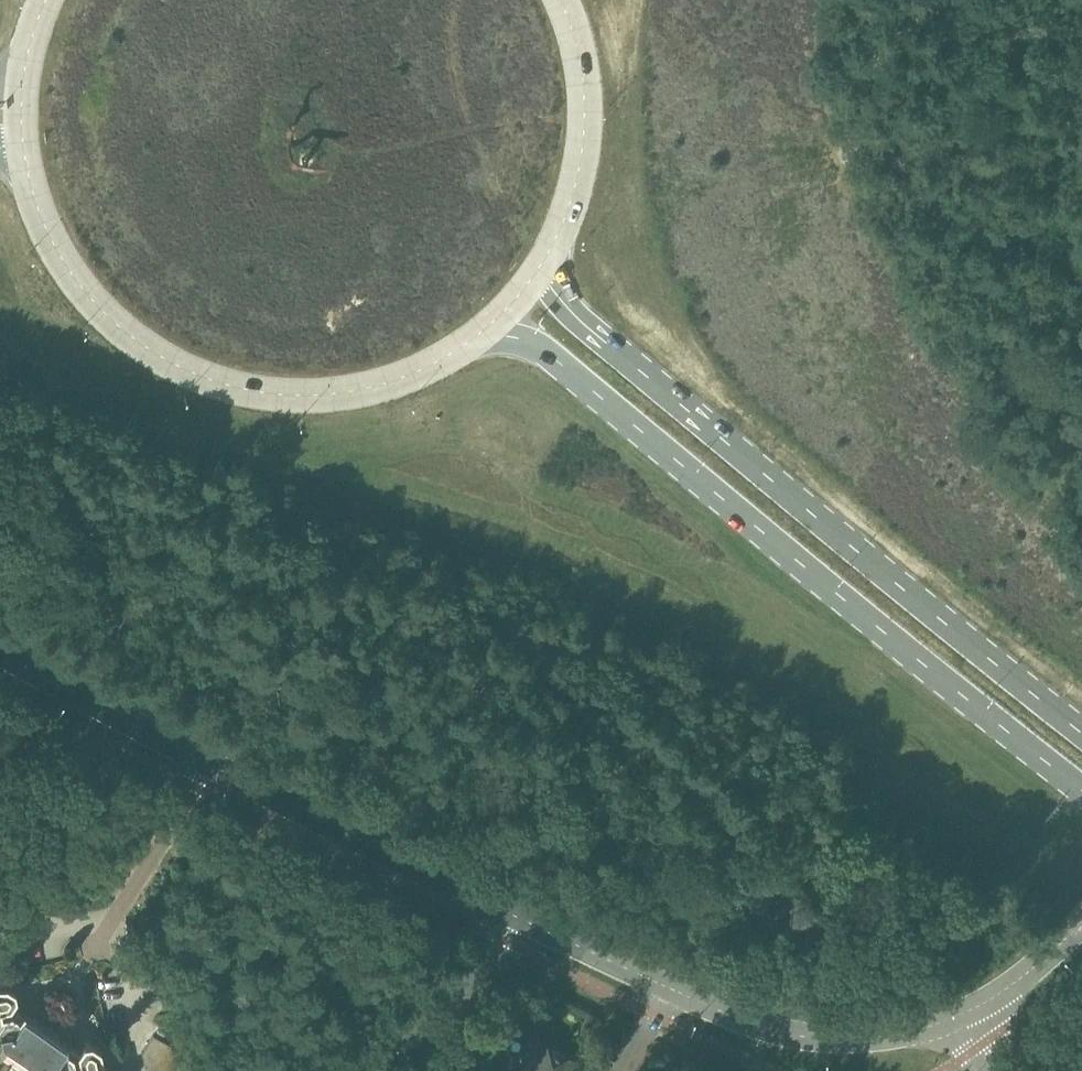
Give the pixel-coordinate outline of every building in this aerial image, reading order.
[(99,1044),(91,1038),(83,1039),(79,1045),(12,1002),(16,996),(15,988),(6,982),(0,983),(0,1063),(13,1070),(105,1070),(99,1044)] [(146,1070),(175,1070),(170,1045),(153,1034),(142,1051),(146,1070)] [(521,1070),(566,1070),(573,1058),(530,1034),(518,1056),(526,1061),(521,1070)]
